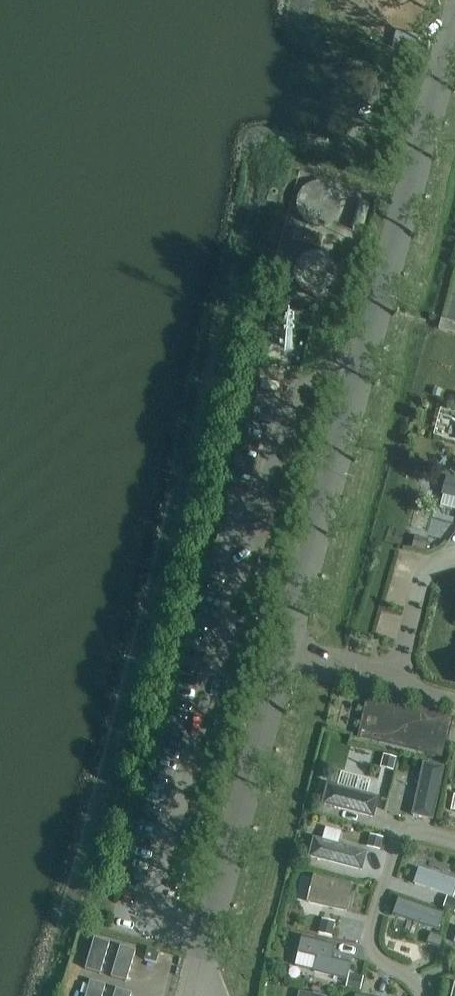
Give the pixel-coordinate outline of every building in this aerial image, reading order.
[(340,203),(340,201),(340,199),(339,197),(338,195),(337,193),(336,192),(335,190),(333,187),(330,185),(326,184),(322,182),(320,182),(319,182),(317,182),(313,183),(309,184),(306,186),(304,187),(303,188),(300,191),(299,193),(298,194),(298,196),(297,198),(297,200),(296,202),(296,204),(296,206),(297,208),(297,209),(297,211),(298,213),(299,215),(300,216),(301,218),(302,219),(304,221),(307,223),(310,225),(312,225),(316,226),(320,226),(324,225),(325,225),(327,224),(329,223),(332,221),(335,218),(336,217),(338,214),(339,212),(339,210),(340,208),(340,206),(340,204),(340,203)] [(280,190),(269,187),(266,201),(277,204),(280,190)] [(324,235),(296,227),(293,240),(320,248),(324,235)] [(438,330),(454,334),(454,324),(441,320),(438,330)] [(447,479),(443,495),(454,498),(454,481),(447,479)] [(415,538),(413,548),(425,551),(427,540),(415,538)] [(440,755),(450,713),(368,694),(359,736),(440,755)] [(384,756),(381,768),(393,771),(396,759),(384,756)] [(442,769),(424,765),(415,807),(413,807),(411,814),(431,819),(442,769)] [(376,798),(336,787),(335,785),(329,783),(326,784),(324,791),(326,791),(323,803),(371,816),(376,798)] [(370,836),(367,847),(379,850),(382,838),(370,836)] [(365,852),(323,841),(321,839),(315,838),(313,839),(312,840),(311,845),(313,846),(310,856),(361,869),(365,852)] [(420,869),(415,883),(454,896),(454,892),(454,881),(420,869)] [(352,886),(314,877),(309,902),(346,911),(352,886)] [(444,909),(454,912),(454,909),(454,899),(447,897),(444,909)] [(441,914),(400,900),(394,915),(436,929),(441,914)] [(322,921),(319,933),(330,936),(333,924),(322,921)] [(431,933),(427,943),(439,947),(442,937),(431,933)] [(101,973),(110,942),(93,937),(84,968),(101,973)] [(349,964),(330,959),(334,946),(302,938),(298,953),(316,957),(313,971),(345,979),(349,964)] [(119,945),(110,976),(126,981),(135,949),(119,945)] [(156,963),(159,951),(148,948),(144,960),(156,963)] [(351,975),(348,987),(360,989),(362,978),(351,975)] [(84,995),(103,995),(107,984),(89,979),(84,995)] [(112,995),(131,995),(132,992),(115,987),(112,995)]
